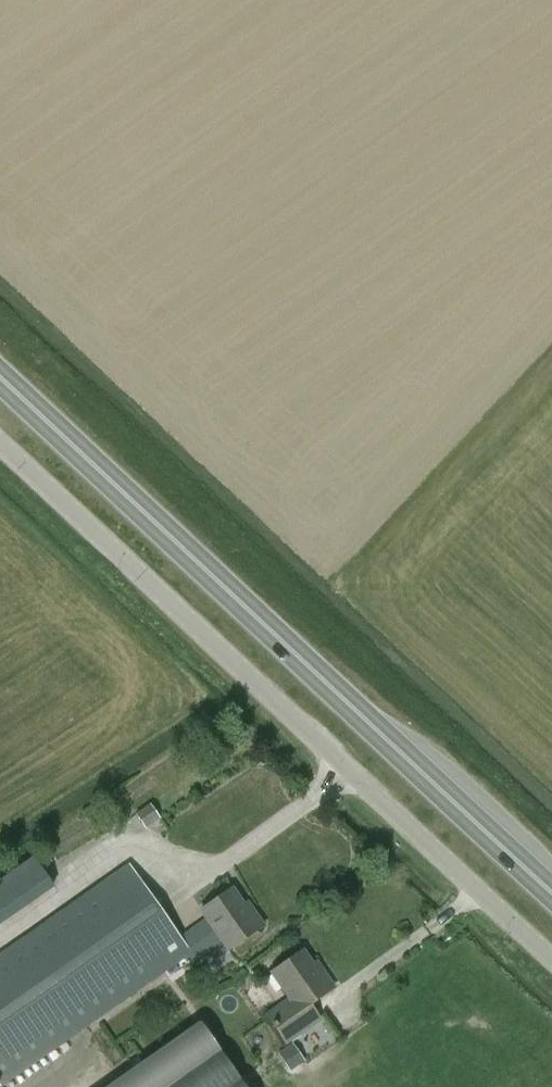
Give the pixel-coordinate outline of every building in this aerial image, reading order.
[(62,885),(43,856),(0,884),(0,925),(62,885)] [(128,863),(0,953),(0,1086),(1,1086),(2,1086),(184,960),(188,966),(223,941),(228,949),(263,926),(250,907),(246,910),(231,889),(201,910),(206,917),(179,936),(128,863)] [(291,1000),(268,1016),(286,1043),(319,1020),(309,1006),(333,987),(319,967),(315,969),(302,950),(271,971),(291,1000)] [(215,1044),(216,1047),(150,1086),(244,1086),(215,1044)]
